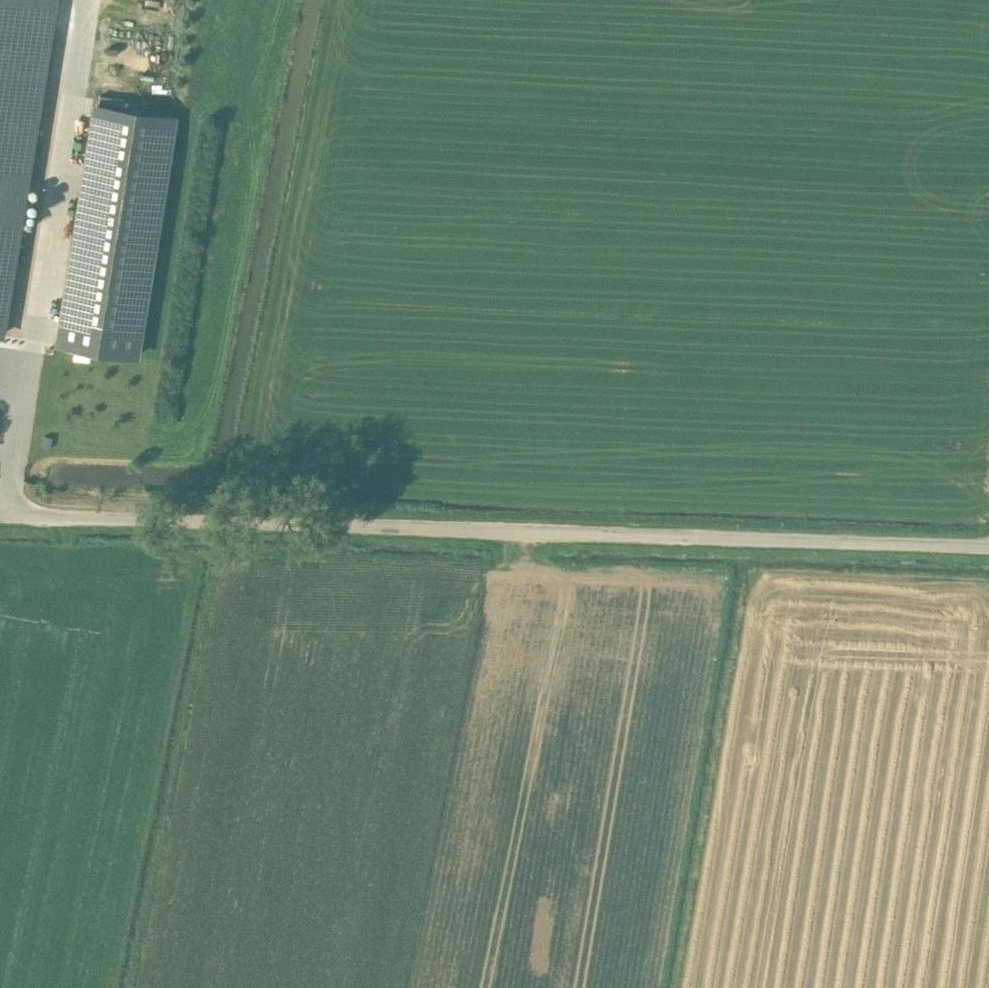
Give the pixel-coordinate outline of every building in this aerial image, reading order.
[(14,243),(24,245),(26,233),(16,232),(53,0),(0,0),(0,334),(14,243)] [(135,356),(173,117),(167,116),(97,105),(59,344),(135,356)]
